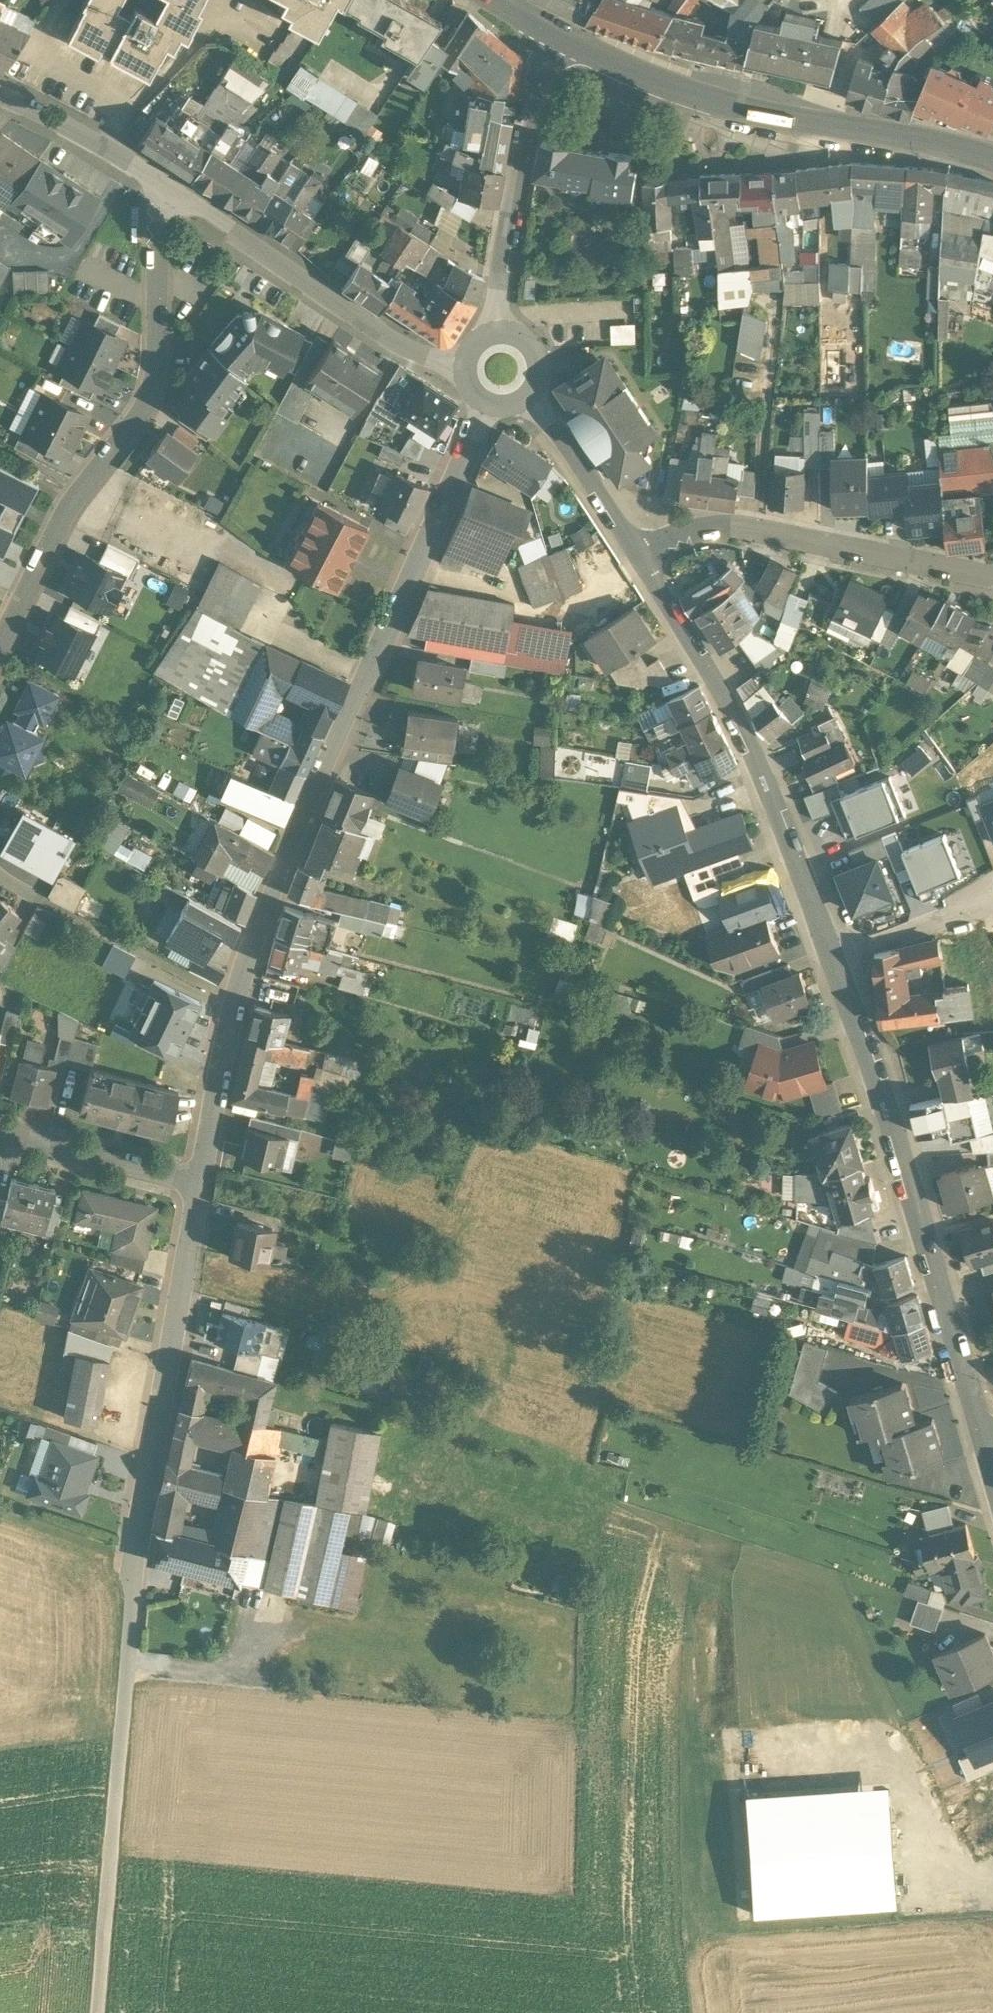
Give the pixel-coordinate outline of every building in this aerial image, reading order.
[(131,11),(117,3),(119,0),(85,0),(82,6),(84,7),(67,39),(97,54),(100,49),(119,59),(118,61),(148,77),(158,57),(153,55),(160,42),(172,49),(179,35),(183,37),(188,27),(191,28),(201,10),(197,9),(202,0),(137,0),(131,11)] [(284,0),(280,9),(289,15),(286,21),(316,37),(335,3),(341,7),(343,4),(345,0),(284,0)] [(400,0),(345,0),(343,4),(357,13),(355,16),(383,32),(379,38),(415,59),(423,47),(439,23),(400,0)] [(548,4),(567,14),(575,0),(550,0),(548,4)] [(567,14),(588,24),(597,5),(599,6),(603,0),(575,0),(567,14)] [(588,24),(592,26),(601,7),(606,0),(603,0),(599,6),(597,5),(588,24)] [(601,7),(592,26),(642,42),(654,9),(648,7),(626,0),(606,0),(601,7)] [(665,13),(672,16),(673,16),(674,15),(685,0),(675,0),(665,13)] [(674,15),(685,18),(696,2),(693,0),(685,0),(674,15)] [(723,5),(733,11),(731,18),(754,24),(756,22),(768,6),(761,0),(726,0),(723,5)] [(859,9),(875,27),(892,12),(905,0),(869,0),(859,9)] [(939,16),(945,22),(950,19),(965,9),(970,6),(963,0),(960,0),(939,16)] [(929,6),(907,27),(919,39),(924,36),(945,22),(939,16),(929,6)] [(654,9),(642,42),(654,47),(672,16),(665,13),(654,9)] [(965,9),(950,19),(956,28),(971,18),(965,9)] [(907,27),(892,12),(875,27),(872,29),(889,46),(900,58),(919,39),(907,27)] [(467,15),(436,61),(454,71),(456,68),(470,48),(484,29),(467,15)] [(672,16),(654,47),(696,57),(703,32),(705,23),(685,18),(674,15),(673,16),(672,16)] [(816,22),(786,15),(783,28),(756,22),(754,24),(755,24),(751,39),(750,39),(747,53),(746,59),(832,79),(842,42),(813,35),(816,22)] [(731,18),(726,38),(716,36),(710,60),(744,68),(746,59),(747,53),(750,39),(751,39),(755,24),(754,24),(731,18)] [(0,22),(0,73),(28,34),(0,22)] [(945,22),(924,36),(930,44),(939,56),(961,43),(945,22)] [(295,26),(290,36),(288,35),(283,45),(281,44),(276,53),(274,52),(268,63),(287,73),(316,37),(295,26)] [(520,58),(484,29),(470,48),(496,65),(497,63),(518,67),(520,58)] [(703,32),(696,57),(710,60),(716,36),(703,32)] [(896,68),(892,77),(881,110),(911,118),(912,114),(918,99),(905,95),(910,77),(908,70),(918,56),(930,44),(924,36),(919,39),(900,58),(896,68)] [(900,58),(889,46),(881,54),(896,68),(900,58)] [(415,59),(410,66),(421,73),(434,54),(423,47),(415,59)] [(496,65),(470,48),(456,68),(471,77),(465,83),(476,95),(477,94),(490,97),(496,65)] [(896,68),(881,54),(875,60),(881,65),(878,73),(892,77),(896,68)] [(185,126),(181,133),(209,152),(228,123),(244,107),(271,81),(235,57),(201,108),(195,117),(195,118),(189,129),(185,126)] [(858,60),(847,100),(881,110),(892,77),(878,73),(871,71),(873,65),(858,60)] [(977,86),(946,71),(947,69),(933,62),(918,99),(912,114),(922,118),(932,115),(934,116),(936,121),(945,125),(950,122),(955,125),(961,123),(970,127),(975,125),(988,131),(991,125),(992,121),(992,86),(992,85),(992,83),(992,82),(981,76),(977,86)] [(518,67),(497,63),(496,65),(490,97),(487,115),(510,123),(518,67)] [(471,77),(456,68),(454,71),(451,76),(464,85),(465,83),(471,77)] [(302,75),(293,87),(312,99),(309,103),(363,136),(375,118),(302,75)] [(475,103),(470,102),(464,133),(460,149),(465,151),(479,156),(487,115),(490,97),(477,94),(476,95),(475,103)] [(186,99),(180,108),(187,113),(195,117),(201,108),(186,99)] [(228,123),(238,129),(252,115),(244,107),(228,123)] [(180,108),(173,118),(176,121),(172,127),(176,130),(187,113),(180,108)] [(195,117),(187,113),(176,130),(181,133),(185,126),(189,129),(195,118),(195,117)] [(510,123),(487,115),(479,156),(477,166),(501,171),(507,137),(510,123)] [(155,116),(137,144),(158,158),(176,130),(172,127),(155,116)] [(228,123),(209,152),(219,158),(234,135),(238,129),(228,123)] [(243,133),(238,129),(234,135),(239,139),(243,133)] [(181,133),(176,130),(158,158),(191,180),(209,152),(181,133)] [(464,133),(455,130),(452,146),(460,149),(464,133)] [(6,207),(38,158),(0,133),(0,203),(6,207)] [(598,151),(598,154),(569,149),(570,147),(542,142),(536,177),(592,186),(591,193),(632,200),(638,163),(635,158),(632,158),(632,157),(609,153),(608,154),(600,152),(598,151)] [(256,148),(240,172),(250,178),(257,168),(269,149),(259,143),(256,148)] [(452,146),(444,143),(439,157),(461,165),(465,151),(460,149),(452,146)] [(269,149),(257,168),(267,174),(276,160),(279,156),(269,149)] [(479,156),(465,151),(461,165),(466,166),(466,164),(477,166),(479,156)] [(209,152),(191,180),(211,193),(230,165),(219,158),(209,152)] [(361,153),(354,165),(370,174),(377,161),(361,153)] [(284,159),(279,156),(276,160),(281,164),(284,159)] [(38,158),(6,207),(68,247),(100,197),(38,158)] [(290,163),(278,181),(287,187),(296,173),(299,169),(290,163)] [(477,166),(466,164),(466,166),(460,196),(495,203),(501,171),(477,166)] [(853,164),(841,165),(845,199),(855,198),(856,191),(853,191),(852,185),(852,184),(853,164)] [(907,169),(853,164),(852,184),(852,185),(853,191),(856,191),(855,198),(852,245),(872,247),(872,240),(875,201),(886,207),(904,208),(907,169)] [(230,165),(211,193),(232,207),(250,178),(240,172),(230,165)] [(841,165),(796,171),(798,197),(799,204),(830,201),(845,199),(841,165)] [(257,168),(250,178),(260,185),(267,174),(257,168)] [(305,173),(299,169),(296,173),(302,177),(305,173)] [(932,171),(907,169),(904,208),(903,219),(920,220),(930,220),(931,188),(932,171)] [(796,171),(774,173),(776,211),(786,210),(800,209),(798,197),(796,171)] [(947,174),(932,171),(931,188),(945,191),(947,174)] [(774,173),(741,175),(741,201),(742,205),(754,205),(758,269),(761,269),(761,270),(775,270),(782,270),(780,260),(777,227),(776,211),(774,173)] [(962,177),(947,174),(945,191),(944,208),(958,209),(962,177)] [(741,175),(701,176),(704,198),(709,198),(711,208),(736,207),(742,206),(742,205),(741,201),(741,175)] [(310,176),(298,195),(308,201),(317,187),(320,183),(310,176)] [(701,176),(679,180),(681,199),(682,206),(695,205),(702,249),(715,248),(715,247),(716,247),(711,208),(709,198),(704,198),(701,176)] [(978,181),(962,177),(958,209),(970,213),(978,181)] [(260,185),(250,178),(232,207),(252,220),(271,192),(260,185)] [(679,180),(668,181),(669,202),(670,201),(681,199),(679,180)] [(287,187),(278,181),(271,192),(280,198),(287,187)] [(668,181),(645,184),(647,229),(671,228),(670,201),(669,202),(668,181)] [(978,181),(970,213),(988,217),(992,219),(992,184),(978,181)] [(449,210),(456,199),(432,184),(425,196),(449,210)] [(280,198),(271,192),(252,220),(273,233),(291,205),(280,198)] [(308,201),(298,195),(291,205),(301,211),(308,201)] [(845,199),(830,201),(830,244),(818,245),(818,264),(818,284),(819,306),(834,306),(834,302),(833,302),(833,291),(831,292),(832,265),(849,266),(852,245),(855,198),(845,199)] [(301,211),(291,205),(273,233),(294,247),(312,219),(301,211)] [(457,215),(442,207),(433,223),(448,232),(457,215)] [(736,207),(711,208),(716,247),(715,247),(715,248),(719,271),(732,270),(729,240),(727,216),(736,215),(736,207)] [(429,245),(437,233),(398,208),(389,220),(397,226),(399,226),(429,245)] [(786,210),(776,211),(777,227),(787,227),(786,210)] [(988,217),(985,230),(992,231),(992,219),(988,217)] [(819,219),(801,221),(803,230),(819,228),(819,219)] [(920,220),(903,219),(901,245),(918,247),(918,246),(920,220)] [(429,245),(399,226),(383,250),(403,263),(404,262),(414,268),(429,245)] [(787,227),(777,227),(780,260),(792,259),(790,226),(787,227)] [(671,228),(647,229),(647,242),(671,241),(671,228)] [(981,237),(943,229),(939,276),(974,281),(981,237)] [(985,230),(980,253),(992,257),(992,231),(985,230)] [(746,238),(729,240),(732,270),(719,271),(719,308),(754,305),(753,296),(750,269),(746,238)] [(877,240),(872,240),(872,247),(852,245),(849,266),(861,266),(861,272),(878,272),(877,240)] [(439,254),(429,245),(414,268),(425,275),(439,254)] [(918,247),(901,245),(899,267),(935,269),(936,246),(918,246),(918,247)] [(693,248),(676,249),(677,277),(694,277),(693,248)] [(403,263),(383,250),(380,254),(400,267),(403,263)] [(980,253),(974,281),(973,301),(974,301),(975,291),(987,295),(991,294),(992,287),(992,257),(980,253)] [(400,267),(380,254),(372,266),(373,274),(394,286),(397,281),(394,279),(400,267)] [(339,259),(328,277),(342,286),(356,263),(342,255),(339,259)] [(10,267),(0,262),(0,288),(10,267)] [(373,274),(356,263),(342,286),(341,288),(378,312),(383,305),(394,286),(373,274)] [(818,284),(818,264),(803,264),(803,284),(818,284)] [(482,279),(454,265),(445,288),(473,302),(482,279)] [(862,292),(861,272),(861,266),(849,266),(832,265),(831,292),(833,291),(846,292),(862,292)] [(784,295),(782,270),(775,270),(761,270),(761,269),(758,269),(750,269),(753,296),(784,295)] [(48,270),(11,272),(12,297),(49,295),(48,270)] [(974,281),(939,276),(939,297),(973,301),(974,281)] [(436,282),(430,278),(425,286),(431,289),(431,290),(436,282)] [(394,286),(383,305),(392,311),(408,285),(399,279),(398,280),(397,281),(394,286)] [(445,288),(436,282),(431,290),(431,289),(423,300),(424,301),(410,323),(438,341),(443,342),(448,341),(450,339),(451,338),(473,302),(445,288)] [(818,284),(803,284),(794,284),(794,306),(819,306),(818,284)] [(413,288),(408,285),(392,311),(410,323),(424,301),(423,300),(411,292),(413,288)] [(846,292),(833,291),(833,302),(834,302),(846,302),(846,292)] [(862,292),(846,292),(846,302),(862,303),(862,292)] [(300,335),(257,312),(257,313),(254,313),(253,311),(241,313),(241,316),(238,316),(237,315),(209,347),(240,375),(249,365),(263,362),(281,372),(283,368),(300,336),(300,335)] [(119,325),(98,315),(93,325),(114,336),(116,332),(119,325)] [(765,322),(743,318),(736,355),(758,359),(765,322)] [(93,325),(82,320),(70,345),(112,366),(125,341),(114,336),(93,325)] [(295,375),(275,412),(297,424),(316,388),(307,382),(306,383),(305,382),(329,345),(315,336),(312,343),(295,375)] [(312,343),(300,336),(283,368),(295,375),(312,343)] [(381,371),(332,340),(329,345),(305,382),(306,383),(307,382),(316,388),(323,393),(324,394),(327,390),(352,406),(349,411),(353,414),(381,371)] [(112,366),(69,345),(57,370),(63,373),(94,389),(100,391),(112,366)] [(240,375),(209,347),(185,380),(191,384),(175,406),(183,411),(212,432),(214,434),(227,417),(220,412),(245,379),(240,375)] [(598,365),(559,391),(578,418),(586,429),(583,431),(593,445),(596,443),(603,454),(602,455),(621,483),(651,462),(639,444),(656,433),(615,373),(608,379),(598,365)] [(422,381),(399,366),(384,387),(398,396),(391,406),(401,413),(422,381)] [(94,389),(63,373),(58,383),(89,399),(94,389)] [(455,403),(422,381),(401,413),(409,418),(418,424),(435,435),(448,414),(455,403)] [(398,396),(384,387),(379,396),(370,412),(381,420),(400,432),(409,418),(401,413),(391,406),(398,396)] [(87,417),(43,394),(33,416),(77,438),(87,417)] [(939,448),(992,443),(992,410),(988,403),(948,407),(951,433),(938,435),(939,448)] [(212,432),(183,411),(177,419),(205,441),(212,432)] [(381,420),(370,412),(357,437),(369,441),(381,420)] [(435,435),(418,424),(410,435),(421,442),(442,451),(456,418),(448,414),(435,435)] [(804,455),(804,470),(820,470),(820,433),(820,414),(803,414),(804,455)] [(77,438),(33,416),(22,436),(22,437),(41,446),(66,459),(77,438)] [(197,441),(178,427),(172,436),(190,450),(197,441)] [(172,436),(166,432),(146,458),(155,465),(155,470),(163,476),(167,474),(176,481),(196,454),(190,450),(172,436)] [(717,433),(709,432),(706,453),(714,454),(717,433)] [(834,432),(820,433),(820,470),(832,469),(832,464),(835,464),(834,432)] [(548,463),(501,433),(483,460),(530,490),(548,463)] [(41,446),(22,437),(22,436),(20,434),(13,447),(34,459),(41,446)] [(939,450),(941,469),(942,482),(944,497),(979,493),(992,492),(992,454),(989,445),(939,450)] [(404,455),(382,446),(377,457),(399,466),(404,455)] [(706,453),(701,453),(698,474),(711,476),(714,454),(706,453)] [(729,456),(714,454),(711,476),(726,478),(729,456)] [(768,468),(804,470),(804,455),(768,454),(768,468)] [(835,464),(832,464),(832,469),(833,512),(869,511),(868,463),(835,464)] [(0,467),(0,556),(2,557),(38,486),(0,467)] [(802,507),(804,470),(768,468),(766,506),(802,507)] [(941,469),(906,473),(907,486),(942,482),(941,469)] [(671,501),(681,502),(685,472),(669,470),(663,499),(671,501)] [(393,479),(378,472),(370,490),(385,497),(393,479)] [(698,474),(685,472),(681,502),(707,506),(711,476),(698,474)] [(427,488),(396,473),(393,479),(385,497),(379,508),(389,512),(410,522),(411,523),(427,488)] [(906,473),(884,475),(888,510),(908,508),(906,486),(907,486),(906,473)] [(739,475),(739,479),(735,510),(753,513),(755,476),(739,475)] [(726,478),(711,476),(707,506),(735,510),(739,479),(726,478)] [(907,486),(906,486),(908,508),(911,532),(947,528),(946,517),(944,497),(942,482),(907,486)] [(979,493),(944,497),(946,517),(981,513),(979,493)] [(527,519),(467,494),(445,550),(465,559),(496,572),(509,542),(516,545),(527,519)] [(367,530),(318,505),(286,566),(335,591),(348,566),(349,566),(354,556),(367,530)] [(410,522),(389,512),(383,524),(404,535),(410,522)] [(981,513),(946,517),(947,528),(949,552),(984,548),(981,513)] [(582,529),(568,537),(577,553),(591,544),(582,529)] [(107,546),(99,563),(126,576),(130,579),(139,562),(107,546)] [(567,549),(547,557),(562,598),(582,590),(567,549)] [(465,559),(445,550),(440,563),(460,571),(465,559)] [(99,563),(86,556),(81,567),(79,566),(73,577),(76,579),(68,593),(110,614),(122,589),(120,588),(126,576),(99,563)] [(547,557),(518,568),(533,608),(562,598),(547,557)] [(793,573),(775,563),(759,586),(773,594),(779,598),(783,590),(793,573)] [(217,566),(197,606),(238,629),(259,587),(217,566)] [(730,569),(715,581),(726,597),(731,594),(743,579),(730,569)] [(715,581),(681,600),(692,618),(699,614),(698,613),(726,597),(715,581)] [(886,600),(850,582),(832,620),(869,637),(870,635),(882,610),(886,600)] [(170,583),(166,601),(180,604),(184,586),(170,583)] [(513,604),(427,589),(407,634),(426,638),(461,644),(504,652),(513,604)] [(779,598),(773,594),(767,604),(772,606),(774,603),(776,604),(778,601),(787,606),(790,595),(783,590),(779,598)] [(927,598),(917,593),(907,612),(909,613),(906,619),(902,627),(903,629),(922,640),(928,631),(947,600),(944,599),(941,604),(928,596),(927,598)] [(731,594),(726,597),(698,613),(699,614),(723,651),(749,630),(751,627),(731,594)] [(787,606),(777,636),(774,644),(786,650),(806,601),(790,595),(787,606)] [(974,617),(947,600),(928,631),(929,632),(942,640),(955,648),(957,645),(974,617)] [(525,606),(513,604),(504,652),(516,654),(525,606)] [(154,673),(232,714),(264,644),(238,629),(197,606),(154,673)] [(70,607),(63,621),(95,636),(101,623),(70,607)] [(633,610),(588,641),(610,673),(632,659),(655,643),(633,610)] [(894,615),(882,610),(870,635),(882,642),(894,615)] [(894,615),(882,642),(891,648),(903,629),(901,627),(906,619),(895,614),(894,615)] [(45,645),(38,658),(75,676),(95,636),(63,621),(58,618),(51,633),(47,631),(41,643),(45,645)] [(777,636),(754,624),(751,627),(749,630),(774,644),(777,636)] [(767,665),(786,650),(774,644),(749,630),(738,639),(760,671),(767,665)] [(942,640),(929,632),(925,639),(938,647),(942,640)] [(992,655),(992,650),(992,638),(978,634),(974,650),(992,655)] [(461,644),(426,638),(423,650),(459,656),(461,644)] [(264,644),(232,714),(256,726),(260,717),(274,687),(289,656),(264,644)] [(957,645),(955,648),(936,679),(963,696),(968,691),(976,685),(989,665),(957,645)] [(302,662),(289,656),(274,687),(288,693),(302,662)] [(496,663),(470,658),(468,670),(494,675),(496,663)] [(632,659),(610,673),(619,685),(643,689),(650,685),(665,685),(673,682),(659,662),(641,672),(632,659)] [(464,669),(417,661),(412,691),(453,698),(455,687),(461,688),(464,669)] [(345,682),(302,662),(288,693),(311,704),(331,713),(345,682)] [(989,665),(976,685),(968,691),(982,700),(992,682),(992,667),(989,665)] [(930,684),(912,675),(907,684),(925,693),(930,684)] [(811,680),(803,701),(823,709),(831,687),(811,680)] [(59,696),(28,681),(13,711),(19,714),(38,724),(43,727),(59,696)] [(699,687),(671,701),(678,714),(682,724),(710,710),(699,687)] [(762,690),(745,703),(753,718),(773,703),(762,690)] [(753,718),(753,719),(764,737),(775,727),(781,733),(795,721),(789,715),(796,709),(790,701),(780,710),(773,703),(753,718)] [(331,713),(311,704),(300,727),(321,737),(321,736),(331,713)] [(710,710),(682,724),(691,741),(697,753),(724,739),(710,710)] [(457,718),(407,712),(403,746),(438,750),(453,752),(457,718)] [(15,722),(12,721),(6,718),(2,725),(2,724),(1,727),(0,727),(0,773),(1,774),(15,770),(17,771),(18,771),(24,774),(27,767),(28,768),(29,765),(43,760),(39,746),(40,743),(39,743),(43,737),(36,734),(36,733),(34,732),(38,724),(19,714),(15,722)] [(219,740),(252,753),(262,729),(256,726),(232,714),(219,740)] [(678,714),(647,729),(652,738),(682,724),(678,714)] [(293,743),(298,733),(260,717),(256,726),(262,729),(293,743)] [(815,735),(799,742),(806,760),(845,743),(835,719),(812,728),(815,735)] [(321,737),(300,727),(298,733),(293,743),(262,729),(252,753),(283,767),(303,775),(321,737)] [(533,727),(533,747),(539,747),(554,747),(554,727),(533,727)] [(618,738),(614,754),(627,757),(631,741),(618,738)] [(724,739),(697,753),(702,763),(709,778),(736,764),(724,739)] [(639,742),(631,741),(631,760),(638,761),(639,742)] [(691,741),(660,756),(666,768),(697,753),(691,741)] [(806,760),(803,761),(812,782),(813,783),(834,773),(855,764),(845,743),(806,760)] [(438,750),(403,746),(402,756),(418,759),(437,761),(438,750)] [(554,747),(539,747),(539,779),(554,779),(554,747)] [(930,760),(921,749),(903,764),(912,775),(930,760)] [(697,753),(666,768),(671,778),(702,763),(697,753)] [(437,761),(418,759),(412,774),(438,784),(447,763),(437,761)] [(651,764),(627,761),(623,788),(647,792),(651,764)] [(303,775),(283,767),(277,780),(297,788),(303,775)] [(412,774),(398,768),(386,800),(426,816),(439,784),(438,784),(412,774)] [(115,788),(149,804),(156,788),(122,772),(115,788)] [(834,773),(813,783),(812,782),(810,783),(815,793),(837,785),(839,784),(834,773)] [(272,792),(230,774),(222,794),(284,820),(292,800),(272,792)] [(370,792),(335,778),(319,815),(325,817),(356,830),(370,792)] [(836,811),(847,839),(905,816),(890,778),(842,797),(832,801),(836,811)] [(297,788),(277,780),(272,792),(292,800),(297,788)] [(836,811),(832,801),(842,797),(837,785),(815,793),(804,798),(813,821),(836,811)] [(743,815),(698,831),(686,797),(649,792),(647,806),(660,808),(662,814),(631,825),(648,871),(693,855),(697,864),(754,844),(743,815)] [(966,799),(975,821),(985,817),(981,805),(982,805),(977,794),(966,799)] [(981,805),(985,817),(992,836),(992,800),(982,805),(981,805)] [(72,839),(23,812),(2,851),(51,878),(72,839)] [(356,830),(325,817),(304,869),(318,875),(324,862),(328,864),(330,860),(351,868),(357,852),(354,851),(362,832),(356,830)] [(235,836),(215,825),(194,860),(202,864),(217,873),(224,863),(230,852),(227,851),(235,836)] [(895,834),(882,839),(889,855),(896,873),(908,868),(902,852),(895,834)] [(902,852),(908,868),(922,902),(940,895),(936,884),(959,875),(943,835),(902,852)] [(272,857),(235,836),(227,851),(230,852),(239,858),(238,860),(247,865),(248,863),(264,872),(272,857)] [(850,852),(855,867),(878,859),(889,855),(882,839),(850,852)] [(142,867),(149,853),(131,844),(124,858),(142,867)] [(202,864),(194,860),(191,858),(184,870),(219,891),(221,884),(198,871),(202,864)] [(855,867),(838,874),(853,914),(868,908),(869,910),(883,905),(882,902),(893,898),(878,859),(855,867)] [(258,883),(224,863),(217,873),(224,877),(236,885),(253,894),(258,883)] [(217,873),(202,864),(198,871),(221,884),(224,877),(217,873)] [(304,869),(298,867),(287,895),(307,904),(341,911),(364,916),(369,900),(320,890),(325,878),(318,875),(304,869)] [(716,873),(696,880),(701,894),(721,887),(716,873)] [(85,889),(62,876),(57,878),(47,896),(50,897),(49,899),(73,911),(85,889)] [(236,885),(224,877),(221,884),(219,891),(213,905),(225,912),(236,885)] [(766,880),(719,897),(731,929),(731,930),(767,917),(778,913),(766,880)] [(236,885),(225,912),(242,921),(253,894),(236,885)] [(577,890),(573,910),(589,918),(595,895),(577,890)] [(195,894),(192,900),(204,907),(207,901),(195,894)] [(595,895),(589,918),(606,925),(614,901),(595,895)] [(192,900),(188,898),(181,912),(219,933),(218,934),(231,941),(239,926),(204,907),(192,900)] [(390,904),(369,900),(364,916),(385,921),(390,904)] [(0,902),(0,938),(18,916),(0,902)] [(333,918),(284,905),(274,935),(308,944),(325,949),(329,936),(333,918)] [(364,916),(341,911),(337,923),(360,930),(364,916)] [(219,933),(181,912),(165,940),(195,956),(203,961),(218,934),(219,933)] [(32,914),(21,937),(38,945),(49,922),(32,914)] [(385,921),(364,916),(360,930),(381,935),(385,921)] [(767,917),(731,930),(731,929),(706,938),(715,963),(732,972),(781,954),(767,917)] [(589,918),(585,934),(600,942),(606,925),(589,918)] [(572,926),(551,923),(548,942),(569,946),(572,926)] [(308,944),(274,935),(267,965),(294,972),(298,957),(299,957),(305,955),(308,944)] [(351,942),(329,936),(325,949),(341,953),(348,955),(351,942)] [(943,961),(938,941),(898,950),(904,967),(906,967),(906,969),(943,961)] [(0,947),(0,970),(2,972),(14,949),(4,942),(0,947)] [(325,949),(308,944),(305,955),(322,959),(325,949)] [(114,946),(102,970),(125,981),(137,958),(114,946)] [(341,953),(325,949),(322,959),(319,974),(325,975),(326,971),(335,973),(338,964),(341,953)] [(898,950),(874,955),(877,986),(908,983),(906,969),(906,967),(904,967),(898,950)] [(203,961),(195,956),(188,969),(217,985),(224,972),(203,961)] [(369,972),(338,964),(335,973),(342,975),(338,988),(363,994),(369,972)] [(788,965),(771,971),(776,983),(793,977),(788,965)] [(554,993),(566,998),(577,972),(565,967),(554,993)] [(776,983),(771,971),(741,982),(746,996),(765,990),(764,988),(776,983)] [(776,983),(764,988),(765,990),(775,1018),(812,1005),(801,974),(793,977),(776,983)] [(266,999),(291,1004),(295,982),(270,977),(266,999)] [(197,1003),(154,983),(130,1033),(143,1040),(173,1054),(197,1003)] [(908,983),(877,986),(879,1000),(909,997),(908,983)] [(967,983),(942,985),(946,994),(937,995),(940,1018),(957,1016),(971,1014),(967,983)] [(608,994),(597,1008),(601,1021),(618,1025),(629,1014),(625,999),(608,994)] [(909,997),(879,1000),(881,1025),(940,1018),(937,995),(909,997)] [(270,1012),(253,1008),(246,1038),(264,1043),(265,1040),(281,1044),(289,1016),(270,1012)] [(9,1046),(17,1013),(5,1010),(0,1030),(0,1044),(9,1046)] [(54,1059),(67,1063),(73,1039),(78,1021),(57,1010),(59,1037),(54,1059)] [(138,1050),(143,1040),(130,1033),(117,1027),(112,1037),(138,1050)] [(779,1038),(747,1027),(740,1047),(762,1055),(764,1049),(782,1055),(784,1054),(779,1038)] [(264,1043),(246,1038),(241,1056),(260,1063),(263,1050),(264,1043)] [(963,1038),(930,1046),(938,1079),(942,1079),(970,1072),(963,1038)] [(96,1045),(73,1039),(67,1063),(66,1065),(87,1071),(88,1070),(89,1071),(96,1045)] [(281,1044),(265,1040),(264,1043),(263,1050),(271,1052),(270,1059),(303,1065),(307,1049),(281,1044)] [(25,1043),(20,1060),(41,1066),(46,1048),(25,1043)] [(7,1055),(9,1046),(0,1044),(0,1053),(7,1055)] [(784,1054),(782,1055),(764,1049),(762,1055),(750,1089),(781,1100),(810,1090),(810,1089),(825,1085),(813,1045),(784,1054)] [(328,1054),(307,1049),(303,1065),(324,1070),(327,1058),(328,1054)] [(260,1063),(241,1056),(231,1100),(283,1113),(287,1096),(253,1088),(260,1063)] [(346,1063),(327,1058),(324,1070),(342,1076),(346,1063)] [(51,1068),(46,1089),(59,1092),(66,1065),(67,1063),(54,1059),(51,1068)] [(41,1066),(20,1060),(11,1096),(42,1104),(46,1089),(51,1068),(41,1066)] [(89,1071),(88,1070),(87,1071),(77,1113),(165,1136),(176,1093),(89,1071)] [(970,1072),(942,1079),(947,1098),(976,1096),(970,1072)] [(320,1082),(300,1078),(295,1098),(291,1115),(311,1120),(320,1082)] [(825,1085),(810,1089),(810,1090),(818,1118),(841,1111),(833,1083),(825,1085)] [(295,1098),(287,1096),(283,1113),(291,1115),(295,1098)] [(968,1097),(942,1099),(952,1143),(978,1137),(968,1097)] [(942,1099),(911,1106),(917,1133),(948,1126),(944,1110),(942,1099)] [(276,1124),(250,1117),(248,1128),(274,1135),(276,1124)] [(301,1130),(276,1124),(274,1135),(286,1138),(298,1141),(301,1130)] [(853,1125),(813,1136),(824,1175),(827,1175),(862,1165),(864,1164),(853,1125)] [(274,1135),(248,1128),(240,1158),(278,1169),(286,1138),(274,1135)] [(971,1140),(974,1154),(992,1152),(992,1134),(971,1140)] [(351,1145),(337,1141),(334,1157),(348,1161),(351,1145)] [(932,1142),(920,1145),(923,1158),(934,1157),(934,1153),(932,1142)] [(982,1169),(991,1167),(992,1167),(992,1153),(980,1154),(982,1169)] [(862,1165),(827,1175),(832,1190),(866,1180),(862,1165)] [(976,1167),(941,1177),(951,1210),(985,1200),(981,1185),(986,1183),(982,1169),(977,1170),(976,1167)] [(982,1169),(986,1183),(981,1185),(985,1200),(992,1198),(992,1174),(991,1167),(982,1169)] [(824,1175),(796,1175),(796,1210),(808,1210),(808,1199),(813,1199),(813,1202),(830,1202),(835,1199),(832,1190),(827,1175),(824,1175)] [(33,1184),(11,1179),(0,1222),(2,1223),(2,1220),(22,1225),(21,1228),(22,1228),(33,1184)] [(866,1180),(832,1190),(835,1199),(841,1221),(869,1213),(880,1210),(871,1179),(866,1180)] [(54,1190),(33,1184),(22,1228),(23,1225),(42,1230),(41,1233),(43,1233),(48,1212),(54,1190)] [(134,1203),(82,1191),(75,1221),(116,1231),(112,1249),(144,1257),(155,1210),(133,1205),(134,1203)] [(60,1215),(48,1212),(43,1233),(42,1237),(53,1240),(60,1215)] [(869,1213),(841,1221),(839,1234),(872,1245),(873,1245),(876,1245),(878,1245),(869,1213)] [(962,1232),(972,1265),(980,1263),(992,1259),(992,1223),(962,1232)] [(272,1232),(236,1225),(230,1258),(266,1264),(270,1243),(272,1232)] [(839,1234),(823,1230),(813,1258),(830,1264),(834,1251),(874,1265),(876,1245),(873,1245),(872,1245),(839,1234)] [(282,1245),(270,1243),(266,1264),(278,1267),(280,1257),(282,1245)] [(144,1257),(112,1249),(109,1262),(141,1272),(144,1257)] [(874,1265),(834,1251),(830,1264),(876,1280),(880,1279),(876,1266),(874,1265)] [(296,1260),(280,1257),(278,1267),(295,1270),(296,1260)] [(905,1257),(876,1266),(880,1279),(884,1293),(913,1284),(905,1257)] [(980,1263),(984,1275),(992,1272),(992,1259),(980,1263)] [(140,1286),(89,1268),(72,1318),(98,1327),(121,1335),(123,1335),(140,1286)] [(870,1289),(839,1281),(835,1298),(824,1295),(821,1306),(820,1310),(862,1321),(865,1309),(870,1289)] [(917,1297),(913,1284),(884,1293),(889,1305),(917,1297)] [(824,1295),(804,1291),(801,1302),(821,1306),(824,1295)] [(917,1297),(889,1305),(892,1316),(896,1331),(925,1322),(917,1297)] [(48,1320),(52,1305),(35,1299),(33,1305),(41,1307),(38,1316),(48,1320)] [(870,1310),(865,1309),(862,1321),(866,1323),(870,1310)] [(888,1316),(870,1310),(866,1323),(896,1331),(892,1316),(888,1316)] [(263,1325),(221,1314),(218,1326),(206,1323),(202,1338),(238,1348),(256,1352),(263,1325)] [(77,1332),(94,1338),(98,1327),(72,1318),(68,1329),(77,1332)] [(866,1323),(862,1321),(858,1332),(881,1339),(896,1343),(900,1342),(896,1331),(866,1323)] [(925,1322),(896,1331),(900,1342),(904,1356),(932,1348),(925,1322)] [(278,1329),(263,1325),(256,1352),(262,1354),(271,1356),(278,1329)] [(121,1335),(98,1327),(94,1338),(110,1344),(117,1346),(121,1335)] [(77,1332),(73,1354),(107,1360),(110,1344),(94,1338),(77,1332)] [(881,1339),(858,1332),(854,1346),(877,1353),(881,1339)] [(829,1350),(806,1343),(790,1394),(826,1415),(839,1393),(820,1382),(829,1350)] [(256,1352),(238,1348),(232,1371),(250,1376),(256,1377),(262,1354),(256,1352)] [(62,1420),(96,1425),(107,1360),(73,1354),(62,1420)] [(232,1371),(191,1360),(179,1408),(199,1413),(203,1397),(207,1399),(210,1389),(227,1394),(244,1399),(244,1398),(250,1376),(232,1371)] [(256,1377),(250,1376),(244,1398),(244,1399),(239,1419),(263,1426),(274,1382),(256,1377)] [(915,1417),(910,1398),(907,1399),(902,1384),(850,1400),(851,1402),(861,1437),(883,1430),(884,1434),(878,1436),(890,1478),(943,1462),(938,1446),(941,1445),(933,1420),(915,1425),(913,1418),(915,1417)] [(244,1399),(227,1394),(221,1419),(238,1424),(239,1419),(244,1399)] [(199,1413),(179,1408),(173,1433),(192,1437),(232,1446),(233,1446),(256,1452),(263,1426),(239,1419),(238,1424),(221,1419),(199,1413)] [(379,1433),(330,1424),(315,1503),(364,1512),(379,1433)] [(43,1438),(52,1442),(52,1440),(67,1446),(71,1434),(47,1426),(43,1438)] [(279,1430),(263,1426),(256,1452),(273,1456),(276,1445),(279,1430)] [(316,1439),(279,1430),(276,1445),(313,1454),(316,1439)] [(190,1454),(192,1437),(173,1433),(170,1450),(190,1454)] [(96,1443),(71,1434),(67,1446),(92,1454),(96,1443)] [(67,1446),(52,1440),(52,1442),(39,1477),(34,1475),(33,1476),(27,1493),(27,1495),(80,1514),(87,1493),(83,1492),(96,1456),(92,1454),(67,1446)] [(233,1446),(232,1446),(228,1462),(269,1474),(273,1456),(233,1446)] [(190,1454),(170,1450),(167,1462),(188,1466),(190,1454)] [(188,1466),(167,1462),(159,1507),(179,1511),(182,1494),(220,1503),(224,1485),(222,1485),(219,1484),(222,1473),(188,1466)] [(269,1474),(228,1462),(222,1485),(224,1485),(258,1494),(265,1495),(269,1474)] [(33,1476),(19,1472),(14,1489),(27,1493),(33,1476)] [(258,1494),(224,1485),(220,1503),(212,1532),(209,1544),(244,1552),(251,1525),(258,1494)] [(265,1495),(258,1494),(251,1525),(276,1532),(283,1499),(283,1498),(265,1495)] [(317,1505),(283,1499),(276,1532),(269,1559),(263,1588),(296,1596),(317,1505)] [(317,1505),(296,1596),(327,1604),(340,1548),(348,1513),(317,1505)] [(948,1505),(923,1512),(929,1536),(932,1535),(932,1534),(938,1533),(936,1526),(951,1522),(952,1528),(954,1528),(948,1505)] [(179,1511),(159,1507),(154,1531),(174,1536),(176,1526),(179,1511)] [(954,1528),(952,1528),(951,1522),(936,1526),(938,1533),(932,1534),(932,1535),(938,1554),(941,1567),(942,1567),(974,1558),(965,1525),(954,1528)] [(276,1532),(251,1525),(244,1552),(269,1559),(276,1532)] [(212,1532),(176,1526),(174,1536),(209,1544),(212,1532)] [(174,1536),(154,1531),(150,1559),(236,1582),(263,1588),(269,1559),(244,1552),(209,1544),(174,1536)] [(363,1553),(340,1548),(327,1604),(350,1610),(363,1553)] [(938,1554),(913,1561),(916,1574),(941,1567),(938,1554)] [(974,1558),(942,1567),(949,1594),(960,1591),(963,1602),(985,1595),(978,1569),(980,1568),(977,1557),(974,1558)] [(932,1590),(908,1582),(904,1595),(918,1600),(927,1602),(932,1590)] [(927,1602),(918,1600),(910,1623),(935,1631),(943,1608),(927,1602)] [(936,1654),(944,1673),(950,1671),(957,1688),(992,1673),(992,1653),(985,1634),(936,1654)] [(953,1704),(958,1717),(984,1706),(978,1693),(953,1704)] [(984,1706),(958,1717),(974,1753),(977,1760),(992,1754),(992,1702),(984,1706)] [(968,1780),(992,1770),(992,1754),(977,1760),(974,1753),(959,1759),(968,1780)] [(978,1799),(992,1791),(992,1788),(992,1787),(992,1770),(968,1780),(978,1799)] [(894,1904),(886,1786),(747,1795),(755,1913),(894,1904)]
